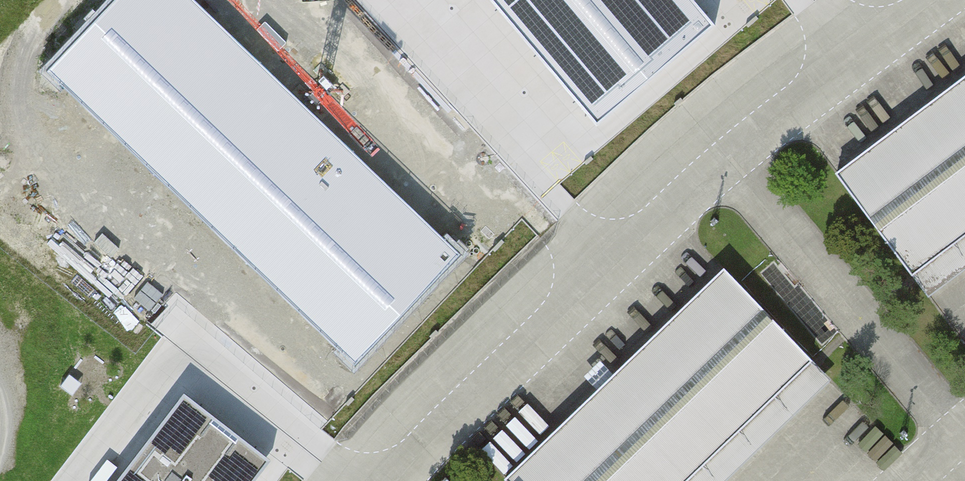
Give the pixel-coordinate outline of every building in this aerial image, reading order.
[(351,363),(460,253),(200,0),(116,0),(49,68),(351,363)] [(596,122),(714,21),(695,0),(491,0),(596,122)] [(836,174),(927,294),(964,265),(964,77),(836,174)] [(723,268),(505,476),(509,480),(717,480),(827,376),(723,268)] [(69,374),(60,386),(72,396),(82,384),(69,374)] [(117,480),(255,480),(271,461),(184,394),(117,480)] [(279,480),(304,480),(288,469),(279,480)]
